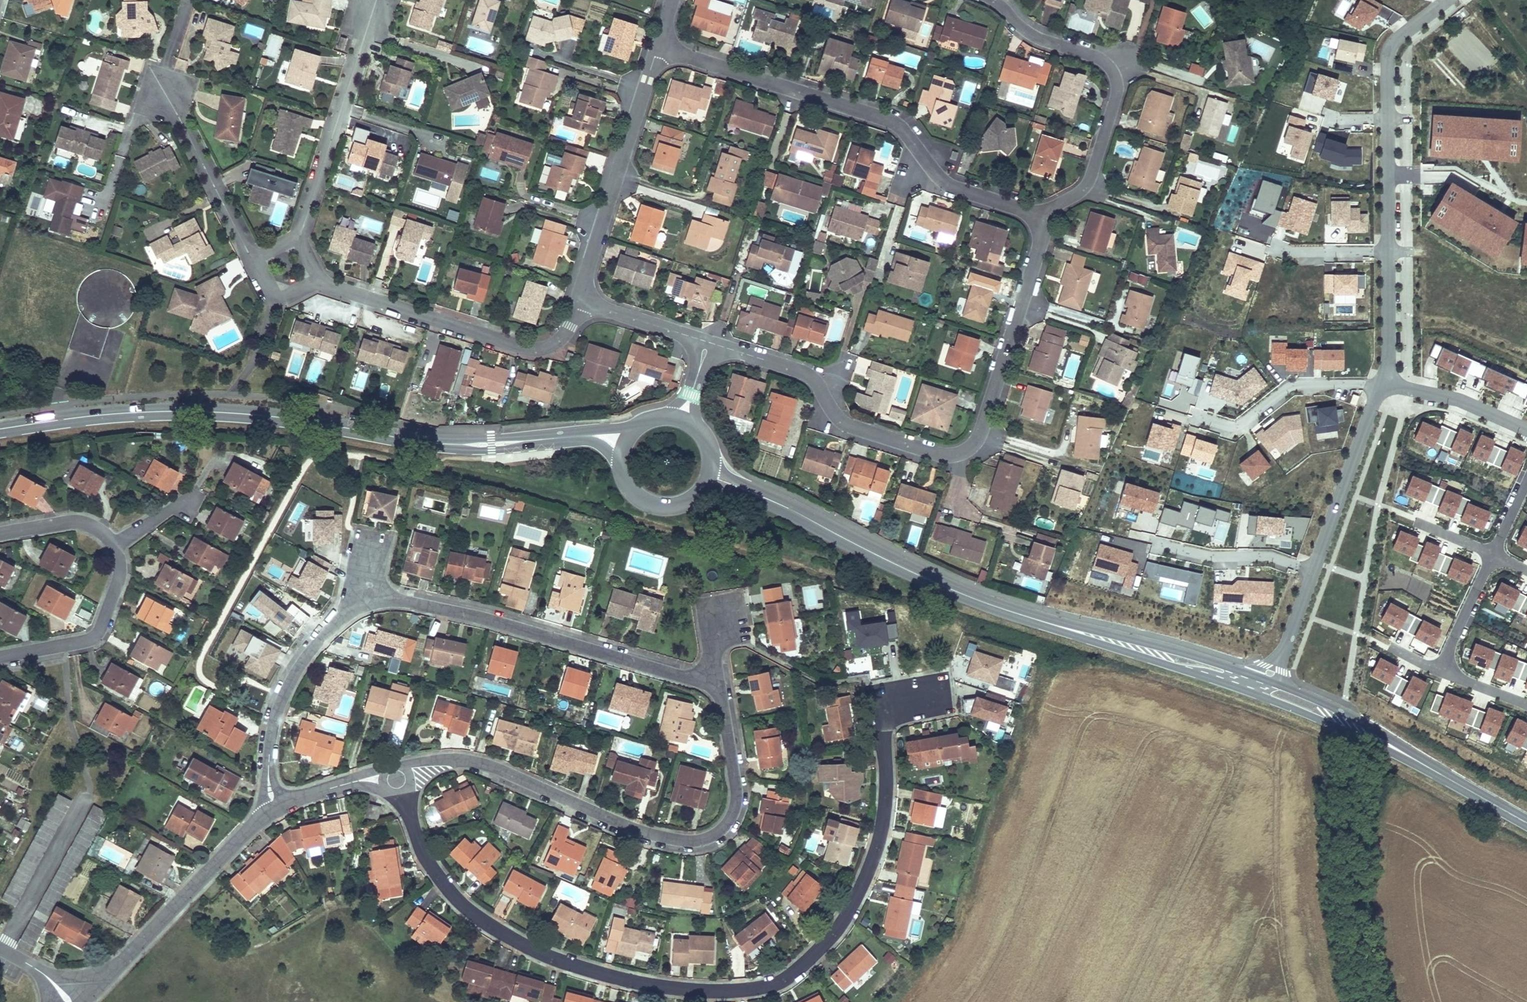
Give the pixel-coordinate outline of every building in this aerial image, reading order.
[(29,4),(32,3),(36,13),(52,7),(50,0),(27,0),(29,4)] [(52,7),(55,13),(65,16),(71,0),(50,0),(52,7)] [(128,40),(138,39),(138,35),(142,35),(142,37),(156,36),(151,18),(142,19),(142,11),(145,11),(145,0),(124,0),(124,4),(122,5),(122,13),(120,13),(115,19),(115,29),(120,33),(127,33),(128,40)] [(288,22),(306,25),(306,23),(324,26),(326,18),(328,8),(329,9),(331,0),(302,0),(302,3),(292,2),(288,22)] [(417,5),(418,8),(417,12),(412,11),(407,27),(427,33),(432,18),(435,8),(440,10),(443,0),(419,0),(417,5)] [(475,13),(477,14),(476,18),(474,17),(471,26),(489,32),(499,2),(497,1),(497,0),(479,0),(475,13)] [(693,5),(696,6),(691,23),(710,28),(708,32),(726,37),(732,17),(709,10),(712,0),(695,0),(693,5)] [(917,0),(890,0),(883,23),(917,33),(927,3),(917,0)] [(1060,6),(1045,0),(1044,4),(1059,9),(1060,6)] [(1120,30),(1129,0),(1086,0),(1084,6),(1088,12),(1099,15),(1100,10),(1107,12),(1105,17),(1103,25),(1120,30)] [(1374,0),(1361,0),(1360,1),(1359,0),(1351,14),(1348,13),(1344,20),(1359,28),(1363,22),(1367,24),(1371,17),(1375,10),(1377,11),(1381,4),(1374,0)] [(1073,2),(1070,1),(1067,11),(1070,12),(1073,11),(1075,4),(1073,2)] [(1185,11),(1163,5),(1158,22),(1164,23),(1163,27),(1160,26),(1158,33),(1156,41),(1167,44),(1168,41),(1179,43),(1183,28),(1181,27),(1185,11)] [(774,16),(754,10),(753,13),(754,19),(757,20),(752,33),(764,37),(763,40),(786,47),(788,39),(792,41),(797,24),(785,19),(783,25),(772,22),(774,16)] [(533,17),(527,36),(545,42),(547,37),(555,36),(555,40),(569,37),(578,40),(584,20),(569,15),(552,18),(551,22),(533,17)] [(968,24),(944,16),(941,29),(948,32),(951,23),(966,27),(968,24)] [(636,26),(613,18),(602,53),(623,60),(628,44),(631,45),(631,43),(636,26)] [(235,28),(209,20),(203,39),(208,40),(207,43),(211,44),(210,50),(208,50),(205,60),(213,63),(218,71),(231,65),(227,58),(228,54),(231,46),(229,46),(235,28)] [(1164,23),(1158,22),(1155,32),(1158,33),(1160,26),(1163,27),(1164,23)] [(245,31),(261,37),(264,30),(248,23),(245,31)] [(710,28),(691,23),(690,26),(708,32),(710,28)] [(986,29),(968,24),(966,27),(951,23),(948,32),(945,40),(980,50),(986,29)] [(764,37),(752,33),(750,40),(762,43),(763,40),(764,37)] [(271,44),(268,53),(272,55),(276,45),(278,46),(281,37),(271,34),(268,43),(271,44)] [(545,42),(527,36),(525,40),(545,45),(545,42)] [(346,40),(340,38),(337,47),(343,49),(346,40)] [(853,47),(827,39),(817,69),(830,73),(831,70),(844,74),(849,58),(853,47)] [(27,47),(11,42),(1,73),(25,79),(33,52),(34,49),(40,51),(42,44),(29,40),(27,47)] [(438,41),(435,49),(449,54),(452,45),(438,41)] [(1245,57),(1242,41),(1222,44),(1225,61),(1229,60),(1230,68),(1227,72),(1228,80),(1236,84),(1245,83),(1251,75),(1248,57),(1245,57)] [(1361,63),(1364,47),(1337,42),(1333,61),(1353,64),(1354,61),(1361,63)] [(628,44),(623,60),(627,61),(632,44),(631,43),(631,45),(628,44)] [(310,74),(315,56),(293,50),(283,83),(302,89),(307,73),(310,74)] [(235,66),(238,57),(228,54),(227,58),(231,65),(235,66)] [(1039,67),(1004,56),(997,79),(1017,84),(1018,80),(1033,84),(1039,67)] [(546,63),(528,57),(526,67),(529,68),(533,69),(528,85),(524,84),(518,102),(540,109),(543,96),(545,91),(549,92),(551,93),(556,77),(543,72),(546,63)] [(109,66),(103,64),(91,103),(114,110),(116,101),(113,100),(122,71),(126,72),(128,64),(111,58),(109,66)] [(261,58),(260,65),(270,67),(271,60),(261,58)] [(412,63),(396,58),(394,67),(389,66),(386,75),(384,81),(382,80),(378,91),(395,96),(399,86),(404,88),(412,63)] [(859,61),(849,58),(844,74),(831,70),(830,73),(852,80),(859,61)] [(886,63),(868,58),(864,74),(881,80),(880,84),(897,89),(903,71),(886,65),(886,63)] [(1221,61),(1226,86),(1236,84),(1228,80),(1227,72),(1230,68),(1229,60),(1225,61),(1221,61)] [(1191,65),(1188,73),(1200,76),(1203,68),(1191,65)] [(533,69),(529,68),(524,84),(528,85),(533,69)] [(1073,75),(1065,72),(1060,88),(1054,86),(1051,96),(1055,97),(1052,107),(1059,109),(1061,113),(1063,108),(1073,111),(1077,100),(1071,99),(1074,92),(1079,94),(1085,75),(1079,73),(1073,75)] [(310,74),(307,73),(302,89),(306,90),(311,74),(310,74)] [(881,80),(864,74),(862,79),(880,84),(881,80)] [(1318,74),(1312,94),(1331,100),(1337,81),(1318,74)] [(480,75),(443,89),(451,110),(489,95),(480,75)] [(949,81),(933,76),(928,92),(922,91),(919,103),(923,105),(930,103),(932,103),(929,114),(927,121),(938,124),(941,116),(946,114),(952,116),(955,105),(946,103),(951,86),(947,85),(949,81)] [(711,94),(720,97),(725,82),(717,78),(711,94)] [(1033,84),(1018,80),(1017,84),(1032,89),(1033,84)] [(682,85),(671,81),(662,112),(675,116),(677,109),(694,114),(696,109),(704,111),(710,90),(702,88),(701,91),(689,88),(689,91),(681,89),(682,85)] [(1140,128),(1152,90),(1147,95),(1137,127),(1140,128)] [(1172,96),(1152,90),(1140,128),(1165,136),(1167,128),(1163,126),(1172,96)] [(0,93),(0,134),(13,138),(24,100),(0,93)] [(245,98),(221,94),(217,119),(222,119),(219,138),(238,141),(245,98)] [(604,102),(580,94),(570,127),(588,134),(595,115),(592,114),(594,109),(599,111),(602,112),(604,102)] [(1227,105),(1208,99),(1202,117),(1206,118),(1201,132),(1217,137),(1227,105)] [(775,118),(767,116),(767,115),(753,111),(742,108),(743,104),(735,101),(727,125),(761,135),(769,137),(775,118)] [(930,103),(923,105),(929,114),(932,103),(930,103)] [(1073,111),(1063,108),(1061,113),(1072,117),(1073,111)] [(310,128),(313,120),(299,115),(298,117),(290,114),(291,113),(279,109),(273,127),(278,128),(271,149),(293,156),(303,126),(310,128)] [(599,111),(594,109),(592,114),(595,115),(588,134),(592,135),(599,111)] [(502,116),(494,113),(492,120),(500,123),(502,116)] [(783,113),(780,123),(788,125),(791,115),(783,113)] [(948,127),(952,116),(946,114),(941,116),(938,124),(948,127)] [(1301,129),(1304,119),(1289,115),(1286,125),(1288,126),(1283,142),(1293,145),(1290,156),(1302,160),(1310,132),(1301,129)] [(1045,120),(1038,117),(1036,124),(1043,126),(1045,120)] [(1206,118),(1202,117),(1197,131),(1201,132),(1206,118)] [(1003,125),(995,118),(979,139),(980,152),(988,151),(987,148),(995,147),(998,150),(1006,157),(1014,148),(1012,131),(1003,131),(1003,125)] [(1519,125),(1431,119),(1428,158),(1516,164),(1519,125)] [(61,124),(54,144),(77,151),(84,128),(75,126),(75,129),(69,127),(61,124)] [(15,139),(21,140),(23,128),(18,127),(15,139)] [(90,134),(91,131),(84,128),(77,151),(99,158),(105,139),(96,136),(90,134)] [(816,135),(796,129),(788,152),(797,155),(798,151),(830,162),(839,135),(823,130),(821,137),(816,135)] [(480,156),(508,165),(509,161),(489,154),(495,133),(488,131),(480,156)] [(1360,163),(1360,150),(1344,150),(1333,146),(1335,141),(1328,139),(1329,136),(1318,132),(1313,150),(1320,152),(1319,157),(1331,161),(1340,163),(1340,161),(1350,162),(1351,163),(1360,163)] [(478,133),(475,144),(482,147),(486,135),(478,133)] [(533,145),(495,133),(489,154),(509,161),(508,165),(524,170),(533,145)] [(681,141),(658,133),(655,143),(659,144),(656,155),(652,167),(671,173),(681,141)] [(1183,134),(1178,148),(1186,151),(1191,137),(1183,134)] [(1062,142),(1042,135),(1029,173),(1049,179),(1053,168),(1049,166),(1051,161),(1055,162),(1062,142)] [(1344,150),(1345,145),(1335,141),(1333,146),(1344,150)] [(385,150),(377,147),(369,144),(368,148),(362,146),(354,143),(347,162),(393,177),(399,158),(390,155),(384,153),(385,150)] [(181,164),(171,145),(162,150),(161,148),(135,162),(145,180),(171,167),(172,169),(181,164)] [(874,153),(851,145),(842,172),(861,178),(878,184),(881,175),(868,171),(871,164),(874,153)] [(743,151),(729,146),(727,153),(722,152),(716,173),(714,178),(710,176),(706,189),(714,192),(728,196),(732,184),(740,160),(743,151)] [(1163,154),(1143,147),(1138,163),(1134,177),(1129,176),(1127,185),(1155,194),(1158,185),(1153,183),(1163,154)] [(749,153),(743,151),(740,160),(746,162),(749,153)] [(585,159),(564,152),(559,167),(553,165),(546,187),(558,190),(560,185),(569,188),(574,173),(580,175),(585,159)] [(602,169),(605,158),(589,153),(586,164),(602,169)] [(1225,162),(1226,156),(1213,153),(1211,159),(1225,162)] [(442,161),(419,154),(412,174),(449,187),(456,166),(446,163),(445,165),(441,164),(442,161)] [(1196,162),(1197,155),(1188,154),(1185,174),(1217,179),(1219,166),(1196,162)] [(0,159),(0,172),(11,176),(15,163),(0,159)] [(1138,163),(1134,162),(1129,176),(1134,177),(1138,163)] [(293,198),(297,183),(273,175),(275,170),(256,164),(254,169),(251,168),(246,183),(252,185),(247,201),(268,208),(273,191),(293,198)] [(883,168),(871,164),(868,171),(881,175),(883,168)] [(778,177),(775,175),(768,198),(797,207),(799,200),(773,192),(778,177)] [(821,190),(778,177),(773,192),(799,200),(797,207),(814,212),(821,190)] [(873,198),(878,184),(861,178),(857,193),(873,198)] [(1201,183),(1181,178),(1177,190),(1179,191),(1177,196),(1175,195),(1172,195),(1167,209),(1187,215),(1191,201),(1195,202),(1201,183)] [(79,187),(67,183),(65,189),(77,194),(79,187)] [(736,185),(732,184),(728,196),(714,192),(711,200),(729,206),(736,185)] [(569,188),(560,185),(558,190),(567,193),(569,188)] [(1521,230),(1450,186),(1423,230),(1500,277),(1526,280),(1526,224),(1522,224),(1521,230)] [(72,218),(70,218),(75,201),(78,202),(80,194),(77,194),(65,189),(59,188),(51,213),(54,214),(49,229),(67,235),(72,218)] [(563,201),(565,194),(556,192),(554,199),(563,201)] [(423,203),(437,206),(439,197),(425,194),(423,203)] [(1306,230),(1315,203),(1293,196),(1287,213),(1280,211),(1276,225),(1295,231),(1297,227),(1306,230)] [(504,204),(483,197),(473,228),(494,235),(499,221),(504,204)] [(1330,198),(1330,224),(1341,224),(1341,222),(1346,222),(1346,224),(1346,230),(1357,230),(1357,224),(1364,224),(1364,215),(1357,215),(1357,209),(1347,209),(1347,198),(1330,198)] [(269,223),(281,227),(288,203),(276,200),(269,223)] [(762,219),(766,204),(755,201),(752,217),(762,219)] [(663,210),(640,202),(635,218),(639,220),(633,240),(651,246),(663,210)] [(852,212),(834,206),(833,210),(850,216),(852,212)] [(959,216),(928,206),(928,208),(921,206),(915,225),(953,237),(959,216)] [(445,219),(456,222),(459,213),(448,210),(445,219)] [(867,216),(852,212),(850,216),(833,210),(827,231),(860,242),(867,216)] [(728,221),(705,213),(702,221),(699,231),(689,228),(685,241),(705,248),(710,235),(722,239),(728,221)] [(1115,221),(1091,213),(1080,248),(1104,255),(1115,221)] [(639,220),(635,218),(628,239),(633,240),(639,220)] [(702,221),(692,218),(689,228),(699,231),(702,221)] [(166,238),(149,247),(155,259),(159,257),(173,251),(177,258),(187,253),(193,265),(210,257),(197,234),(200,233),(192,219),(173,229),(181,243),(171,247),(166,238)] [(407,220),(397,252),(396,253),(396,255),(397,256),(399,258),(400,258),(401,258),(404,258),(405,257),(406,255),(415,258),(421,237),(429,240),(433,229),(407,220)] [(1006,231),(977,221),(972,236),(981,240),(975,259),(996,265),(1000,250),(997,249),(998,245),(1002,246),(1006,231)] [(112,235),(120,237),(123,229),(114,226),(112,235)] [(353,237),(354,233),(334,226),(332,230),(353,237)] [(567,236),(544,229),(533,263),(553,269),(557,255),(560,243),(565,245),(567,236)] [(1157,229),(1146,231),(1146,238),(1158,237),(1157,229)] [(353,240),(353,237),(332,230),(326,250),(341,254),(347,256),(346,259),(367,266),(373,247),(353,240)] [(818,232),(816,241),(823,243),(825,234),(818,232)] [(214,255),(202,233),(200,233),(197,234),(210,257),(214,255)] [(774,239),(762,235),(758,248),(752,267),(760,270),(763,260),(764,258),(774,261),(773,264),(777,270),(787,273),(794,251),(772,244),(774,239)] [(1158,237),(1146,238),(1148,255),(1156,254),(1158,272),(1175,271),(1171,235),(1158,237)] [(817,253),(820,243),(812,241),(809,251),(817,253)] [(758,248),(751,245),(745,265),(752,267),(758,248)] [(173,251),(159,257),(163,264),(177,258),(173,251)] [(1243,289),(1247,277),(1257,281),(1263,264),(1245,258),(1244,260),(1238,258),(1239,256),(1228,252),(1224,264),(1235,268),(1233,275),(1229,274),(1226,284),(1235,287),(1233,295),(1244,298),(1246,291),(1243,289)] [(513,254),(509,256),(513,265),(517,263),(513,254)] [(927,263),(896,254),(892,266),(896,268),(894,274),(890,272),(888,281),(907,288),(910,280),(917,282),(920,273),(923,274),(927,263)] [(656,267),(620,256),(613,276),(631,282),(632,279),(650,285),(656,267)] [(837,284),(840,289),(840,290),(852,293),(860,289),(855,280),(857,279),(861,279),(862,276),(855,261),(844,258),(830,265),(827,274),(830,280),(831,280),(832,283),(837,284)] [(870,283),(877,261),(869,258),(865,271),(866,271),(863,281),(870,283)] [(1224,264),(1222,272),(1229,274),(1233,275),(1235,268),(1224,264)] [(1092,273),(1067,265),(1064,272),(1068,274),(1064,285),(1059,303),(1080,310),(1092,273)] [(79,309),(81,312),(68,349),(99,359),(110,328),(112,328),(122,324),(130,317),(135,308),(137,298),(135,288),(129,279),(121,273),(111,269),(101,270),(91,273),(84,280),(79,289),(77,299),(79,309)] [(480,275),(458,269),(453,288),(466,292),(465,297),(473,300),(480,275)] [(820,291),(821,270),(810,269),(809,290),(820,291)] [(1144,286),(1147,278),(1130,272),(1127,281),(1144,286)] [(923,274),(920,273),(917,282),(910,280),(907,288),(918,291),(923,274)] [(705,281),(726,287),(728,280),(707,274),(705,281)] [(487,277),(480,275),(473,300),(481,301),(487,277)] [(1364,288),(1364,275),(1323,275),(1323,291),(1333,291),(1333,294),(1355,294),(1355,288),(1364,288)] [(221,293),(225,291),(217,276),(194,287),(198,295),(175,287),(167,312),(193,320),(190,330),(207,335),(208,329),(211,322),(230,312),(226,304),(219,302),(216,296),(221,293)] [(1087,291),(1094,293),(1098,278),(1091,276),(1087,291)] [(650,285),(632,279),(631,282),(631,284),(649,289),(650,285)] [(694,285),(676,279),(671,296),(689,301),(691,293),(694,285)] [(832,283),(831,280),(828,289),(835,291),(840,289),(837,284),(832,283)] [(541,305),(546,288),(526,281),(521,299),(518,298),(512,318),(530,324),(536,303),(541,305)] [(1226,284),(1224,292),(1233,295),(1235,287),(1226,284)] [(712,290),(698,285),(695,294),(706,297),(709,299),(712,290)] [(991,291),(971,285),(962,317),(982,323),(985,311),(982,310),(983,306),(987,307),(991,291)] [(807,291),(805,298),(816,301),(818,295),(807,291)] [(1152,298),(1130,291),(1126,302),(1130,304),(1129,308),(1127,315),(1122,314),(1119,323),(1142,330),(1152,298)] [(226,304),(221,293),(216,296),(219,302),(226,304)] [(709,299),(706,297),(703,305),(689,301),(688,304),(706,310),(709,299)] [(763,302),(750,297),(747,305),(751,307),(749,314),(744,313),(741,311),(737,324),(754,330),(755,327),(756,324),(762,326),(761,329),(773,333),(777,320),(780,309),(763,303),(763,302)] [(535,325),(541,305),(536,303),(530,324),(535,325)] [(795,320),(791,336),(822,346),(828,325),(810,319),(812,312),(799,308),(795,320)] [(232,317),(230,312),(211,322),(208,329),(232,317)] [(912,324),(878,314),(876,319),(867,316),(863,332),(871,334),(872,331),(887,336),(906,341),(912,324)] [(783,334),(791,336),(795,320),(788,318),(787,323),(783,334)] [(777,320),(773,333),(783,336),(783,334),(787,323),(777,320)] [(1066,330),(1047,323),(1037,351),(1034,350),(1027,370),(1051,378),(1066,330)] [(312,348),(319,326),(311,324),(310,327),(304,325),(298,324),(292,342),(312,348)] [(325,332),(326,328),(319,326),(312,348),(334,355),(339,337),(331,334),(325,332)] [(887,336),(872,331),(871,334),(886,339),(887,336)] [(979,340),(959,334),(953,350),(950,349),(945,366),(964,372),(970,355),(974,356),(979,340)] [(1080,334),(1075,344),(1083,348),(1088,338),(1080,334)] [(1104,339),(1096,357),(1100,359),(1104,360),(1108,350),(1115,353),(1118,345),(1104,339)] [(356,358),(378,366),(385,344),(377,341),(376,344),(370,342),(362,340),(356,358)] [(618,352),(589,343),(584,359),(586,359),(591,361),(587,377),(602,382),(608,366),(613,368),(618,352)] [(1285,349),(1285,343),(1270,343),(1269,363),(1284,363),(1284,370),(1304,370),(1305,349),(1285,349)] [(1434,343),(1429,356),(1436,359),(1434,365),(1449,371),(1457,353),(1434,343)] [(393,346),(385,344),(378,366),(401,373),(407,354),(398,351),(392,349),(393,346)] [(1100,359),(1092,377),(1115,386),(1127,359),(1132,360),(1135,353),(1127,349),(1118,345),(1115,353),(1108,350),(1104,360),(1100,359)] [(421,396),(444,403),(460,352),(440,346),(431,373),(427,386),(424,386),(421,396)] [(646,348),(639,346),(632,369),(662,379),(669,360),(656,356),(645,352),(646,348)] [(1342,349),(1312,350),(1312,356),(1320,356),(1320,368),(1342,368),(1342,349)] [(270,359),(278,361),(279,355),(272,352),(270,359)] [(1449,371),(1464,378),(1467,373),(1473,376),(1479,363),(1457,353),(1449,371)] [(974,356),(970,355),(964,372),(968,373),(974,356)] [(1197,398),(1201,382),(1192,380),(1198,360),(1183,356),(1174,385),(1189,389),(1188,395),(1197,398)] [(478,362),(469,359),(464,374),(474,377),(471,385),(502,394),(508,375),(494,371),(477,366),(478,362)] [(591,361),(586,359),(581,376),(587,377),(591,361)] [(1484,386),(1494,390),(1501,373),(1479,363),(1473,376),(1486,381),(1484,386)] [(509,372),(495,367),(494,371),(508,375),(509,372)] [(895,376),(868,368),(866,375),(869,377),(873,378),(870,390),(873,391),(872,397),(864,394),(860,393),(857,403),(859,407),(875,412),(876,408),(884,410),(895,376)] [(1265,384),(1252,368),(1235,381),(1214,374),(1208,394),(1217,397),(1218,395),(1242,402),(1265,384)] [(557,377),(539,372),(537,378),(555,383),(557,377)] [(519,373),(515,386),(523,388),(526,376),(519,373)] [(1494,390),(1503,395),(1506,390),(1518,396),(1524,383),(1501,373),(1494,390)] [(757,382),(733,374),(730,382),(732,383),(735,384),(732,396),(735,397),(734,402),(727,400),(721,398),(718,408),(721,414),(736,418),(738,413),(746,416),(757,382)] [(555,383),(527,375),(526,376),(523,388),(521,394),(549,403),(555,383)] [(873,378),(869,377),(864,394),(872,397),(873,391),(870,390),(873,378)] [(735,384),(732,383),(727,400),(734,402),(735,397),(732,396),(735,384)] [(1526,406),(1526,385),(1524,383),(1518,396),(1525,399),(1522,404),(1526,406)] [(1139,386),(1133,384),(1128,395),(1134,397),(1139,386)] [(952,395),(922,385),(918,397),(922,398),(916,414),(932,419),(930,426),(941,429),(944,422),(948,423),(953,406),(949,404),(952,395)] [(1050,394),(1026,386),(1023,394),(1027,395),(1022,409),(1020,417),(1041,423),(1050,394)] [(797,400),(773,393),(770,401),(773,402),(767,421),(764,421),(758,440),(778,446),(783,429),(788,430),(797,400)] [(1357,396),(1352,394),(1349,403),(1354,405),(1357,396)] [(1123,406),(1129,409),(1134,397),(1128,395),(1123,406)] [(922,398),(918,397),(911,419),(930,426),(932,419),(916,414),(922,398)] [(1207,398),(1204,407),(1219,411),(1222,402),(1207,398)] [(1304,407),(1306,423),(1314,422),(1315,433),(1328,431),(1327,424),(1343,422),(1341,409),(1333,410),(1333,407),(1317,409),(1316,405),(1304,407)] [(898,410),(891,408),(889,416),(896,418),(898,410)] [(905,412),(898,410),(896,418),(902,421),(905,412)] [(1103,417),(1078,415),(1076,427),(1080,427),(1079,441),(1075,440),(1074,457),(1097,459),(1100,429),(1102,429),(1103,417)] [(1264,432),(1262,429),(1254,435),(1267,451),(1273,446),(1280,441),(1282,444),(1292,442),(1301,441),(1298,415),(1282,417),(1275,422),(1277,425),(1274,427),(1272,425),(1264,432)] [(736,419),(733,429),(748,434),(752,423),(736,419)] [(1434,442),(1442,445),(1449,429),(1441,425),(1439,430),(1421,422),(1414,439),(1432,447),(1434,442)] [(1170,432),(1151,426),(1144,448),(1164,454),(1166,449),(1173,451),(1181,428),(1172,425),(1170,432)] [(788,430),(783,429),(778,446),(783,448),(788,430)] [(1442,445),(1463,454),(1472,435),(1459,429),(1457,433),(1449,429),(1442,445)] [(1210,465),(1216,447),(1194,440),(1195,437),(1185,434),(1179,455),(1188,458),(1210,465)] [(1492,464),(1499,448),(1491,445),(1493,441),(1480,435),(1471,455),(1492,464)] [(1273,446),(1278,453),(1292,442),(1282,444),(1280,441),(1273,446)] [(1514,474),(1523,453),(1509,447),(1507,452),(1499,448),(1492,464),(1514,474)] [(823,454),(808,449),(801,470),(831,479),(834,470),(837,471),(842,456),(834,453),(833,457),(823,454)] [(1251,480),(1269,466),(1256,450),(1239,464),(1251,480)] [(143,453),(133,473),(164,490),(169,482),(172,484),(179,472),(143,453)] [(1022,460),(1004,454),(1002,463),(1020,469),(1022,460)] [(864,462),(849,457),(843,474),(851,477),(859,480),(857,486),(882,494),(889,473),(878,470),(863,465),(864,462)] [(1002,463),(998,462),(989,489),(993,490),(991,497),(987,509),(1006,514),(1011,497),(1020,469),(1002,463)] [(230,469),(223,481),(251,496),(254,491),(263,495),(270,481),(237,463),(233,470),(230,469)] [(80,464),(69,484),(90,496),(94,488),(97,489),(104,477),(80,464)] [(1084,477),(1062,470),(1057,487),(1060,488),(1055,506),(1072,512),(1084,477)] [(20,474),(9,494),(30,506),(35,498),(38,500),(45,487),(20,474)] [(1412,476),(1405,493),(1431,503),(1437,487),(1412,476)] [(859,480),(851,477),(849,483),(857,486),(859,480)] [(915,488),(899,483),(892,505),(927,515),(932,498),(913,492),(915,488)] [(1155,493),(1123,484),(1118,502),(1150,511),(1155,493)] [(1060,488),(1057,487),(1051,504),(1055,506),(1060,488)] [(1453,513),(1460,496),(1437,487),(1431,503),(1439,507),(1437,510),(1452,516),(1453,513)] [(933,494),(915,488),(913,492),(932,498),(933,494)] [(376,495),(371,494),(366,519),(371,520),(376,495)] [(395,499),(376,495),(371,520),(390,524),(395,499)] [(1481,529),(1488,512),(1467,503),(1469,500),(1460,496),(1453,513),(1461,516),(1460,520),(1481,529)] [(1015,498),(1011,497),(1006,514),(1010,516),(1015,498)] [(521,512),(524,502),(516,500),(513,510),(521,512)] [(1190,503),(1182,501),(1179,510),(1187,512),(1190,503)] [(1214,510),(1190,503),(1187,512),(1179,510),(1178,512),(1162,507),(1158,522),(1174,527),(1175,524),(1186,528),(1187,525),(1192,526),(1193,521),(1210,526),(1212,518),(1226,523),(1229,513),(1215,508),(1214,510)] [(217,507),(206,526),(230,540),(235,532),(237,533),(243,521),(217,507)] [(881,523),(884,512),(877,510),(874,521),(881,523)] [(313,520),(313,543),(332,543),(332,532),(341,532),(341,515),(332,515),(332,511),(316,511),(316,520),(313,520)] [(1279,520),(1247,518),(1246,531),(1278,533),(1279,520)] [(916,546),(922,528),(911,525),(906,543),(916,546)] [(938,532),(935,540),(953,545),(950,554),(979,563),(985,543),(970,539),(956,535),(957,531),(939,526),(938,532)] [(1516,543),(1526,548),(1526,528),(1524,526),(1516,543)] [(881,527),(877,535),(888,540),(892,532),(881,527)] [(1399,531),(1392,547),(1410,555),(1408,559),(1417,563),(1423,546),(1415,543),(1417,538),(1399,531)] [(410,563),(408,573),(430,579),(440,540),(413,533),(406,561),(410,563)] [(1057,539),(1037,533),(1028,560),(1024,575),(1043,582),(1057,539)] [(195,537),(184,556),(207,570),(212,562),(214,563),(221,551),(195,537)] [(1437,552),(1439,547),(1425,542),(1423,546),(1417,563),(1438,571),(1445,555),(1437,552)] [(50,543),(43,555),(46,556),(41,565),(63,576),(68,568),(65,567),(72,555),(50,543)] [(1132,553),(1099,543),(1093,563),(1126,573),(1123,582),(1130,584),(1136,563),(1130,561),(1132,553)] [(513,549),(511,556),(527,561),(529,554),(513,549)] [(221,551),(214,563),(220,567),(227,555),(221,551)] [(478,551),(476,559),(485,561),(487,553),(478,551)] [(449,553),(444,576),(480,583),(485,561),(476,559),(449,553)] [(72,555),(65,567),(68,568),(74,557),(72,555)] [(318,589),(331,565),(313,555),(309,562),(308,561),(301,574),(293,588),(315,600),(318,594),(316,592),(318,589)] [(1464,583),(1471,566),(1445,555),(1438,571),(1464,583)] [(511,556),(500,594),(509,596),(525,601),(528,591),(526,591),(524,590),(527,579),(524,578),(525,576),(527,577),(532,562),(527,561),(511,556)] [(3,586),(8,579),(5,577),(12,565),(0,559),(0,584),(3,586)] [(1028,560),(1024,559),(1019,574),(1024,575),(1028,560)] [(1146,561),(1141,577),(1152,580),(1153,575),(1158,576),(1187,583),(1182,603),(1194,606),(1201,574),(1189,571),(1189,574),(1181,573),(1182,570),(1146,561)] [(534,563),(532,562),(527,577),(525,576),(524,578),(527,579),(524,590),(526,591),(534,563)] [(165,563),(155,583),(179,597),(183,590),(185,591),(188,584),(194,588),(198,581),(165,563)] [(12,565),(5,577),(8,579),(14,567),(12,565)] [(294,570),(287,584),(293,588),(301,574),(294,570)] [(561,572),(557,586),(562,587),(564,576),(583,581),(584,578),(561,572)] [(551,592),(548,603),(565,609),(577,612),(584,589),(581,588),(583,581),(564,576),(562,587),(560,594),(551,592)] [(1426,601),(1433,585),(1412,577),(1406,592),(1426,601)] [(1220,585),(1219,601),(1270,604),(1272,582),(1236,580),(1230,585),(1220,585)] [(1500,583),(1492,599),(1516,611),(1524,595),(1500,583)] [(47,585),(36,604),(61,618),(65,610),(68,611),(75,599),(47,585)] [(764,605),(782,602),(780,588),(761,592),(763,605),(764,605)] [(257,590),(249,601),(294,637),(309,617),(298,608),(291,617),(257,590)] [(611,592),(606,611),(613,613),(612,616),(622,619),(624,615),(631,617),(632,614),(639,616),(638,619),(637,623),(650,627),(655,611),(659,613),(663,601),(637,594),(637,596),(621,592),(620,595),(611,592)] [(1046,598),(1036,594),(1034,599),(1044,603),(1046,598)] [(1524,595),(1516,611),(1526,616),(1526,597),(1524,595)] [(147,596),(136,616),(168,634),(173,625),(167,623),(174,611),(147,596)] [(509,596),(505,607),(522,612),(525,601),(509,596)] [(13,634),(17,626),(20,628),(26,616),(0,601),(0,627),(13,634)] [(782,602),(764,605),(765,610),(766,616),(763,617),(765,625),(790,621),(787,603),(787,601),(782,602)] [(548,603),(547,607),(564,612),(565,609),(548,603)] [(1406,634),(1414,618),(1389,605),(1379,623),(1398,633),(1399,630),(1406,634)] [(637,623),(636,627),(654,633),(659,613),(655,611),(650,627),(637,623)] [(1441,632),(1414,618),(1406,634),(1413,638),(1412,641),(1431,651),(1441,632)] [(790,621),(765,625),(766,633),(769,633),(770,639),(771,644),(779,643),(793,641),(793,639),(790,621)] [(895,625),(884,626),(883,623),(851,627),(852,631),(847,632),(848,644),(854,643),(855,650),(886,646),(886,641),(897,640),(895,625)] [(236,648),(230,659),(265,678),(280,651),(241,630),(232,646),(236,648)] [(368,635),(364,650),(391,657),(401,660),(411,663),(416,642),(377,632),(376,637),(368,635)] [(141,636),(130,656),(154,669),(158,661),(161,662),(167,650),(141,636)] [(466,645),(434,638),(429,659),(430,659),(445,662),(462,666),(466,645)] [(793,641),(779,643),(781,653),(796,650),(795,640),(793,641)] [(964,657),(971,659),(973,653),(975,646),(968,643),(964,657)] [(1495,672),(1501,656),(1474,645),(1466,665),(1487,673),(1488,669),(1495,672)] [(492,650),(486,671),(510,677),(517,654),(508,651),(509,650),(504,649),(503,653),(492,650)] [(851,659),(850,651),(842,652),(843,660),(851,659)] [(998,677),(1002,662),(973,653),(971,659),(966,676),(995,685),(998,677)] [(1025,679),(1030,656),(1025,655),(1023,662),(1012,659),(1009,675),(1025,679)] [(1518,680),(1524,664),(1501,656),(1495,672),(1494,675),(1492,679),(1507,685),(1510,678),(1518,680)] [(397,675),(401,660),(391,657),(387,672),(397,675)] [(1401,679),(1393,675),(1396,669),(1378,660),(1369,677),(1387,687),(1385,690),(1393,694),(1401,679)] [(112,662),(101,683),(125,696),(129,688),(131,689),(138,678),(138,677),(112,662)] [(1524,664),(1518,680),(1526,683),(1523,691),(1526,692),(1526,665),(1524,664)] [(321,687),(318,700),(337,706),(344,680),(350,681),(353,673),(330,666),(327,674),(325,674),(321,687)] [(565,671),(559,692),(583,699),(590,676),(581,673),(582,671),(577,670),(576,674),(565,671)] [(767,672),(747,676),(750,688),(758,687),(759,693),(755,694),(759,710),(780,706),(776,689),(771,690),(767,672)] [(1013,682),(998,677),(995,685),(994,687),(1010,692),(1013,682)] [(1414,708),(1426,685),(1412,677),(1409,683),(1401,679),(1393,694),(1401,698),(1399,700),(1414,708)] [(129,688),(125,696),(127,697),(128,696),(134,700),(140,689),(138,688),(143,680),(138,678),(131,689),(129,688)] [(0,684),(0,690),(1,690),(0,692),(0,700),(13,706),(16,708),(21,700),(25,692),(2,679),(0,684)] [(615,684),(610,704),(627,708),(626,713),(644,718),(651,694),(615,684)] [(316,685),(312,699),(318,700),(321,687),(316,685)] [(370,687),(363,711),(382,717),(383,712),(401,717),(409,690),(391,685),(389,692),(370,687)] [(25,692),(21,700),(26,703),(31,695),(25,692)] [(1003,725),(1009,707),(1004,705),(1006,698),(987,692),(984,699),(977,696),(971,715),(1003,725)] [(847,695),(827,699),(828,707),(826,707),(829,725),(832,741),(852,737),(846,704),(849,703),(847,695)] [(1450,722),(1458,699),(1445,695),(1444,698),(1436,695),(1429,711),(1438,714),(1437,717),(1450,722)] [(670,708),(663,738),(684,743),(687,734),(690,721),(692,712),(690,711),(692,703),(668,698),(666,706),(670,708)] [(1472,727),(1478,711),(1470,708),(1472,704),(1458,699),(1450,722),(1464,726),(1464,724),(1472,727)] [(4,723),(7,725),(12,717),(8,715),(13,706),(0,700),(0,721),(4,723)] [(436,701),(431,719),(444,724),(445,724),(446,722),(449,723),(448,729),(465,734),(472,712),(436,701)] [(105,702),(91,729),(106,737),(110,731),(119,735),(123,728),(125,729),(130,732),(137,719),(138,720),(142,713),(135,710),(131,716),(105,702)] [(610,704),(608,707),(626,713),(627,708),(610,704)] [(13,706),(8,715),(12,717),(14,718),(19,710),(16,708),(13,706)] [(210,706),(198,728),(203,730),(202,732),(206,734),(207,733),(214,737),(214,739),(236,750),(245,733),(232,726),(236,718),(229,714),(227,715),(226,717),(222,715),(223,713),(210,706)] [(666,706),(659,736),(663,738),(670,708),(666,706)] [(1494,740),(1503,715),(1488,709),(1486,714),(1478,711),(1472,727),(1480,730),(1479,734),(1494,740)] [(383,712),(382,717),(399,722),(401,717),(383,712)] [(1515,719),(1503,743),(1518,750),(1519,747),(1526,751),(1526,750),(1526,726),(1515,719)] [(300,729),(295,748),(313,753),(312,756),(311,760),(328,765),(336,739),(313,732),(315,724),(301,720),(298,729),(300,729)] [(497,720),(492,740),(511,745),(512,743),(515,744),(513,750),(513,751),(532,756),(539,732),(497,720)] [(986,723),(984,729),(996,732),(998,726),(986,723)] [(829,725),(822,726),(826,742),(832,741),(829,725)] [(775,728),(754,731),(758,758),(762,757),(763,761),(759,762),(760,769),(775,767),(773,756),(779,755),(775,728)] [(944,732),(936,733),(940,759),(959,756),(960,758),(968,757),(975,756),(974,745),(968,746),(967,737),(957,739),(956,733),(951,734),(945,735),(944,732)] [(922,739),(907,742),(911,764),(921,762),(940,759),(936,733),(928,735),(928,738),(922,739)] [(492,740),(491,744),(513,750),(515,744),(512,743),(511,745),(492,740)] [(556,745),(550,768),(566,773),(568,764),(571,765),(571,767),(584,771),(593,773),(597,757),(556,745)] [(295,748),(294,751),(312,756),(313,753),(295,748)] [(779,755),(773,756),(775,767),(781,766),(779,755)] [(959,756),(940,759),(941,766),(942,767),(951,765),(950,760),(960,758),(959,756)] [(193,758),(191,762),(206,770),(208,766),(193,758)] [(940,759),(921,762),(922,769),(941,766),(940,759)] [(185,761),(182,767),(187,769),(186,771),(201,779),(199,782),(205,785),(202,791),(226,804),(231,795),(216,787),(221,778),(236,786),(241,778),(217,765),(214,770),(208,766),(206,770),(191,762),(190,763),(185,761)] [(617,761),(612,779),(628,783),(633,785),(632,789),(642,793),(644,788),(653,791),(658,773),(617,761)] [(681,764),(676,783),(680,784),(676,801),(676,803),(702,810),(707,792),(700,789),(705,772),(681,764)] [(845,764),(819,764),(819,774),(822,774),(823,782),(829,781),(832,781),(833,791),(836,791),(836,799),(847,803),(858,799),(857,788),(852,789),(852,783),(857,783),(857,780),(861,780),(861,771),(848,772),(846,772),(845,764)] [(571,767),(570,771),(583,775),(584,771),(571,767)] [(186,771),(184,774),(199,782),(201,779),(186,771)] [(221,778),(216,787),(231,795),(236,786),(221,778)] [(676,783),(671,800),(676,801),(680,784),(676,783)] [(444,798),(433,803),(442,822),(469,808),(469,807),(477,803),(469,787),(461,791),(460,790),(454,793),(444,798)] [(452,789),(442,794),(444,798),(454,793),(452,789)] [(911,816),(910,821),(932,826),(932,824),(936,806),(938,794),(916,790),(914,801),(911,801),(909,809),(912,810),(911,816)] [(789,794),(769,791),(768,799),(763,798),(760,814),(762,815),(765,815),(762,831),(781,834),(789,794)] [(58,793),(1,898),(14,905),(71,800),(58,793)] [(501,803),(500,806),(524,816),(526,813),(501,803)] [(177,804),(167,822),(185,832),(186,829),(203,838),(214,820),(197,810),(194,814),(177,804)] [(93,805),(17,945),(31,952),(38,940),(56,906),(107,812),(93,805)] [(369,806),(367,816),(376,818),(378,808),(369,806)] [(500,806),(492,822),(528,838),(536,821),(524,816),(500,806)] [(327,818),(318,820),(323,845),(342,841),(343,841),(342,835),(350,833),(347,814),(338,816),(339,819),(327,821),(327,818)] [(306,825),(299,826),(303,848),(305,847),(323,845),(318,820),(311,821),(311,824),(306,825)] [(167,822),(165,825),(183,835),(185,832),(167,822)] [(858,828),(837,822),(833,838),(832,837),(825,860),(843,865),(848,849),(846,849),(847,844),(851,845),(853,845),(858,828)] [(558,867),(574,875),(585,848),(574,844),(573,847),(564,843),(565,839),(568,831),(557,826),(549,843),(551,844),(544,860),(546,860),(559,866),(558,867)] [(186,829),(185,832),(202,841),(203,838),(186,829)] [(899,872),(896,885),(913,888),(916,876),(917,877),(924,845),(923,845),(924,836),(906,832),(905,841),(902,840),(896,871),(899,872)] [(259,855),(253,860),(269,878),(293,857),(279,834),(267,846),(268,846),(270,848),(261,857),(259,855)] [(933,838),(924,836),(923,845),(924,845),(931,846),(933,838)] [(463,838),(449,852),(465,867),(466,866),(477,878),(478,877),(485,884),(495,873),(488,866),(499,855),(487,843),(481,849),(477,853),(469,845),(463,838)] [(574,844),(565,839),(564,843),(573,847),(574,844)] [(473,841),(469,845),(477,853),(481,849),(473,841)] [(151,844),(136,870),(159,882),(163,876),(168,866),(173,856),(151,844)] [(742,854),(724,872),(743,890),(761,871),(759,869),(750,861),(756,855),(745,845),(739,851),(742,854)] [(268,846),(259,855),(261,857),(270,848),(268,846)] [(394,846),(371,849),(371,851),(375,870),(400,865),(398,858),(395,858),(395,852),(394,846)] [(608,849),(594,879),(613,888),(617,881),(623,868),(624,866),(621,864),(624,856),(608,849)] [(739,851),(721,869),(724,872),(742,854),(739,851)] [(756,855),(750,861),(759,869),(765,863),(756,855)] [(293,857),(269,878),(272,881),(295,859),(293,857)] [(238,873),(231,881),(248,899),(256,891),(269,878),(253,860),(247,866),(249,868),(241,875),(238,873)] [(544,863),(558,869),(558,867),(559,866),(546,860),(544,863)] [(372,870),(368,871),(369,879),(373,879),(376,879),(379,898),(401,894),(399,880),(398,874),(401,874),(400,867),(400,865),(375,870),(372,870)] [(791,865),(776,882),(782,888),(797,871),(791,865)] [(168,866),(163,876),(167,878),(172,868),(168,866)] [(247,866),(238,873),(241,875),(249,868),(247,866)] [(401,874),(398,874),(399,880),(406,879),(406,875),(403,876),(402,867),(400,867),(401,874)] [(623,868),(617,881),(620,882),(626,870),(623,868)] [(512,871),(503,888),(518,896),(517,899),(534,908),(545,887),(512,871)] [(792,881),(782,894),(800,909),(811,897),(812,898),(823,886),(803,871),(794,882),(792,881)] [(269,878),(256,891),(258,894),(272,881),(269,878)] [(662,882),(660,903),(701,908),(704,887),(662,882)] [(121,884),(106,911),(125,921),(130,911),(128,910),(130,907),(132,908),(139,894),(121,884)] [(891,896),(884,927),(887,928),(891,929),(889,936),(899,939),(901,931),(905,932),(912,900),(910,900),(913,888),(896,885),(894,896),(891,896)] [(811,897),(800,909),(804,912),(815,900),(812,898),(811,897)] [(911,910),(920,911),(921,902),(913,901),(911,910)] [(559,903),(549,923),(566,932),(574,936),(576,933),(585,939),(596,918),(583,912),(582,916),(559,903)] [(56,906),(38,940),(46,945),(53,931),(61,936),(63,932),(85,944),(91,933),(89,932),(92,926),(56,906)] [(416,907),(406,921),(416,928),(411,936),(426,948),(431,940),(438,945),(451,927),(428,911),(426,915),(416,907)] [(765,912),(734,937),(747,953),(778,929),(765,912)] [(614,918),(610,938),(619,940),(616,952),(632,956),(634,948),(650,952),(654,935),(622,928),(624,920),(614,918)] [(63,932),(61,936),(83,948),(85,944),(63,932)] [(566,932),(564,935),(582,944),(585,939),(576,933),(574,936),(566,932)] [(672,940),(672,963),(688,964),(688,961),(713,961),(714,937),(688,936),(688,940),(672,940)] [(840,969),(830,977),(842,989),(851,981),(852,982),(876,960),(861,945),(838,966),(840,969)] [(887,952),(881,960),(890,965),(895,957),(887,952)] [(467,958),(461,978),(469,981),(486,986),(488,986),(488,985),(499,989),(504,972),(493,969),(494,965),(467,958)] [(499,989),(512,992),(512,993),(524,997),(541,1001),(551,1001),(555,988),(543,984),(544,980),(518,973),(517,976),(504,972),(499,989)] [(469,981),(466,991),(484,995),(486,986),(469,981)] [(563,1001),(601,1001),(592,1000),(593,996),(566,990),(563,1001)] [(509,1001),(512,1001),(523,1001),(524,997),(512,993),(509,1001)] [(818,993),(799,1001),(823,1001),(818,993)]
